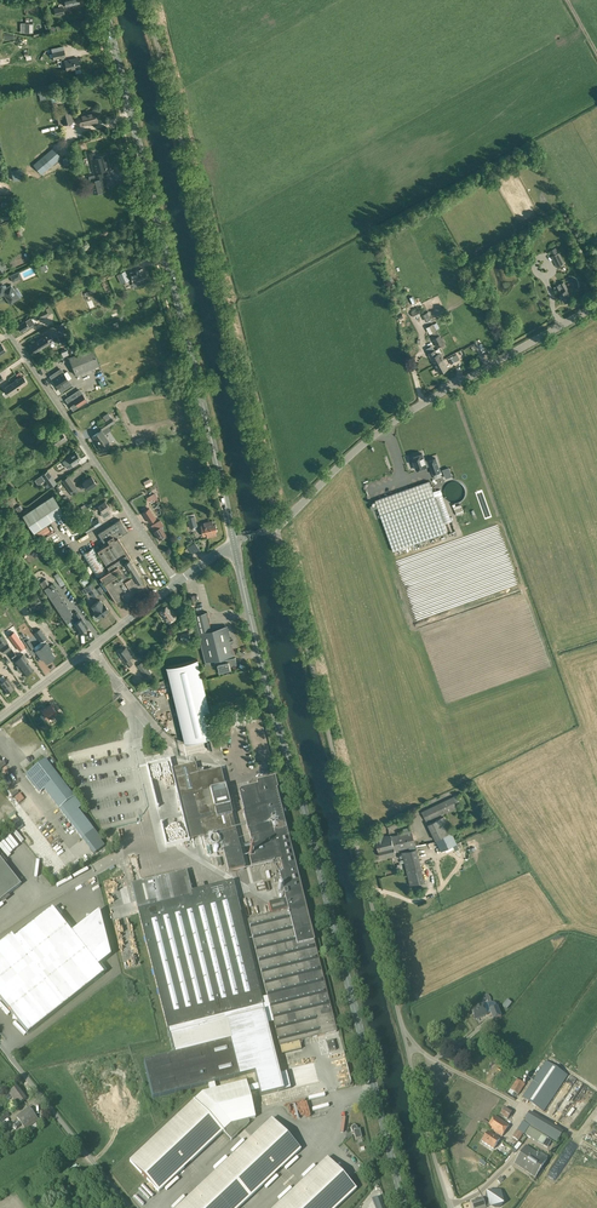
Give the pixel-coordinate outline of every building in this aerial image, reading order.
[(63,6),(56,8),(54,8),(55,16),(65,13),(63,6)] [(33,33),(33,23),(25,23),(25,32),(33,33)] [(64,50),(52,53),(54,60),(66,57),(64,50)] [(67,71),(80,68),(78,58),(65,61),(67,71)] [(72,120),(70,110),(59,113),(63,125),(73,122),(74,121),(74,119),(72,120)] [(95,110),(86,113),(77,115),(81,127),(98,122),(95,110)] [(34,164),(41,173),(42,174),(61,157),(60,155),(59,156),(53,148),(34,164)] [(107,167),(109,167),(106,154),(95,157),(94,152),(89,153),(90,159),(92,159),(93,163),(91,163),(94,172),(107,169),(107,167)] [(551,256),(557,268),(565,263),(559,252),(551,256)] [(35,262),(29,266),(33,272),(39,269),(35,262)] [(137,273),(132,274),(134,283),(138,282),(138,284),(143,282),(142,278),(147,277),(145,271),(143,271),(142,268),(136,269),(137,273)] [(122,283),(129,280),(128,277),(125,271),(118,274),(122,283)] [(13,282),(22,278),(19,272),(10,276),(13,282)] [(564,302),(565,302),(566,303),(568,301),(569,300),(571,298),(567,289),(564,282),(555,287),(559,293),(558,294),(561,299),(562,299),(564,302)] [(20,298),(11,285),(5,289),(2,285),(0,287),(0,298),(4,295),(10,305),(20,298)] [(41,319),(49,315),(46,308),(38,311),(41,319)] [(417,309),(411,312),(405,314),(406,317),(410,315),(410,317),(413,315),(414,317),(420,314),(417,309)] [(30,328),(29,327),(35,323),(31,317),(25,321),(18,326),(22,332),(26,329),(26,330),(30,328)] [(57,325),(61,335),(68,332),(63,322),(57,325)] [(437,330),(433,324),(427,327),(430,334),(437,330)] [(440,335),(437,330),(430,334),(433,338),(437,347),(445,343),(440,335)] [(45,337),(39,340),(31,346),(35,352),(49,343),(48,342),(53,339),(51,335),(46,338),(45,337)] [(95,370),(94,367),(99,365),(92,348),(69,357),(76,375),(77,374),(77,375),(78,375),(79,377),(95,370)] [(435,364),(444,359),(441,353),(438,354),(435,350),(428,353),(434,364),(435,364)] [(444,360),(444,359),(435,364),(440,373),(448,369),(444,360)] [(60,391),(68,385),(70,384),(60,368),(50,375),(60,391)] [(23,375),(18,378),(15,380),(15,381),(11,383),(5,387),(11,396),(21,389),(20,387),(27,382),(23,375)] [(83,394),(75,399),(68,403),(71,408),(77,404),(79,405),(87,400),(83,394)] [(99,425),(102,430),(110,425),(106,420),(99,425)] [(57,446),(67,439),(61,430),(50,437),(57,446)] [(109,444),(108,442),(109,442),(101,430),(93,436),(101,447),(102,447),(103,449),(106,449),(109,447),(109,444)] [(423,450),(411,454),(416,469),(428,466),(427,463),(429,463),(433,473),(441,470),(436,455),(428,458),(428,460),(426,461),(423,450)] [(73,466),(78,463),(77,461),(80,458),(76,452),(68,458),(63,461),(67,468),(68,467),(69,468),(73,466)] [(56,482),(49,471),(34,480),(38,485),(45,480),(50,487),(56,482)] [(68,475),(62,479),(69,490),(75,486),(68,475)] [(152,475),(145,479),(148,484),(155,480),(152,475)] [(88,489),(96,483),(91,476),(83,482),(83,483),(79,485),(81,489),(85,486),(88,489)] [(428,480),(375,500),(393,551),(447,532),(428,480)] [(154,492),(146,497),(149,501),(153,498),(154,500),(158,498),(154,492)] [(22,515),(33,533),(64,512),(53,495),(22,515)] [(103,512),(109,507),(105,501),(102,503),(101,502),(93,508),(96,511),(100,508),(103,512)] [(154,519),(151,515),(148,509),(143,512),(150,522),(154,519)] [(197,526),(196,523),(196,520),(195,516),(187,518),(190,528),(197,526)] [(127,600),(147,587),(129,558),(130,557),(118,537),(128,531),(120,519),(98,533),(105,545),(98,550),(110,569),(100,576),(117,602),(125,597),(127,600)] [(159,539),(166,535),(160,527),(163,525),(160,520),(151,525),(154,530),(154,531),(159,539)] [(205,525),(201,525),(204,536),(207,535),(208,537),(216,535),(215,531),(218,530),(216,524),(214,524),(213,521),(204,523),(205,525)] [(87,533),(95,527),(92,522),(84,528),(87,533)] [(194,551),(201,547),(197,539),(190,543),(194,551)] [(82,554),(96,577),(108,570),(94,547),(82,554)] [(62,581),(57,573),(54,575),(59,583),(62,581)] [(87,573),(82,577),(86,582),(91,578),(87,573)] [(40,583),(67,624),(73,619),(71,615),(72,613),(52,583),(49,585),(45,579),(40,583)] [(86,586),(89,591),(93,597),(98,594),(92,583),(86,586)] [(30,609),(41,602),(38,597),(34,599),(33,596),(25,601),(30,609)] [(94,610),(96,613),(93,616),(96,620),(109,610),(103,603),(100,600),(92,606),(94,610)] [(177,601),(173,604),(174,606),(176,609),(177,611),(182,607),(177,601)] [(169,605),(159,612),(160,613),(160,612),(162,615),(168,624),(178,617),(174,611),(171,608),(169,605)] [(208,612),(194,615),(196,621),(198,632),(206,662),(235,655),(228,625),(212,629),(208,612)] [(79,633),(88,627),(82,618),(73,624),(79,633)] [(38,643),(41,647),(50,659),(55,656),(51,652),(53,651),(45,640),(47,638),(40,629),(34,633),(40,642),(38,643)] [(189,632),(181,633),(182,642),(191,640),(189,632)] [(26,647),(19,637),(13,642),(20,651),(26,647)] [(30,650),(34,647),(29,639),(25,642),(30,650)] [(0,648),(4,653),(11,648),(7,643),(0,648)] [(46,662),(50,659),(41,647),(36,651),(42,659),(43,658),(46,662)] [(120,652),(119,652),(122,656),(121,656),(129,666),(133,663),(129,658),(132,655),(126,647),(123,649),(122,649),(120,651),(120,652)] [(29,672),(18,657),(14,651),(10,654),(18,665),(17,666),(18,668),(17,668),(17,670),(19,672),(21,672),(22,671),(25,675),(29,672)] [(24,653),(18,657),(29,672),(33,669),(25,657),(26,656),(24,653)] [(221,663),(218,664),(219,667),(220,672),(231,669),(230,664),(237,662),(236,657),(221,661),(221,663)] [(198,659),(167,667),(185,743),(216,735),(198,659)] [(144,662),(138,666),(144,673),(149,670),(144,662)] [(91,678),(89,674),(76,684),(78,687),(91,678)] [(14,687),(7,677),(0,683),(0,684),(7,693),(14,687)] [(96,678),(78,686),(81,691),(99,683),(96,678)] [(123,693),(117,700),(121,704),(127,697),(123,693)] [(44,713),(42,715),(44,718),(46,716),(48,718),(53,715),(57,720),(60,717),(56,712),(51,704),(42,711),(44,713)] [(62,720),(59,723),(65,732),(73,726),(71,724),(66,717),(62,720)] [(219,736),(210,739),(213,753),(222,750),(219,736)] [(49,752),(46,754),(52,764),(55,762),(49,752)] [(40,764),(25,775),(35,788),(40,785),(43,789),(59,809),(81,839),(92,853),(102,845),(100,842),(101,842),(98,838),(99,838),(93,830),(88,823),(90,822),(84,815),(82,816),(77,809),(80,807),(74,798),(61,781),(62,780),(56,773),(55,774),(45,760),(40,764)] [(170,760),(146,766),(166,846),(190,840),(173,770),(170,760)] [(195,764),(173,770),(190,840),(203,837),(204,841),(236,833),(234,828),(232,816),(216,820),(214,810),(209,791),(224,787),(220,769),(204,773),(197,775),(196,771),(195,764)] [(240,791),(238,794),(243,813),(242,813),(247,832),(248,832),(254,858),(249,859),(251,868),(279,861),(281,871),(274,873),(276,879),(273,880),(274,883),(277,882),(277,884),(281,883),(281,887),(285,900),(281,901),(268,904),(271,915),(248,920),(279,1046),(299,1041),(336,1032),(287,836),(289,836),(286,822),(284,823),(276,790),(277,790),(274,779),(256,783),(257,787),(240,791)] [(224,787),(209,791),(214,810),(229,807),(225,787),(224,787)] [(443,814),(458,807),(453,796),(422,811),(426,821),(443,814)] [(229,807),(214,810),(216,820),(232,816),(229,807)] [(435,840),(441,852),(457,844),(451,832),(444,816),(428,824),(435,840)] [(386,824),(389,829),(396,825),(394,820),(386,824)] [(377,839),(376,839),(380,856),(395,852),(395,851),(415,846),(411,830),(403,832),(403,833),(383,838),(382,835),(376,836),(377,839)] [(239,848),(222,852),(228,874),(244,870),(239,848)] [(416,849),(402,852),(402,853),(403,857),(406,869),(410,885),(411,885),(424,882),(420,866),(416,849)] [(20,885),(0,859),(0,901),(20,885)] [(186,872),(131,885),(137,911),(191,897),(190,892),(191,892),(186,872)] [(137,911),(167,1030),(173,1028),(261,1006),(263,1006),(232,882),(191,892),(190,892),(191,897),(137,911)] [(74,912),(73,910),(67,915),(72,920),(85,910),(82,906),(74,912)] [(0,944),(0,1000),(9,1011),(12,1016),(18,1016),(17,1022),(27,1035),(65,1004),(103,974),(97,967),(110,956),(99,911),(91,917),(90,922),(85,921),(71,933),(66,927),(52,909),(14,939),(11,935),(0,944)] [(512,1003),(507,1000),(502,1006),(507,1009),(512,1003)] [(483,1005),(471,1010),(475,1020),(487,1015),(483,1005)] [(261,1006),(173,1028),(174,1034),(242,1017),(262,1012),(262,1009),(261,1009),(261,1006)] [(493,1020),(498,1018),(502,1017),(498,1006),(489,1009),(493,1020)] [(173,1055),(143,1062),(152,1098),(208,1084),(214,1083),(238,1077),(254,1073),(257,1085),(247,1087),(248,1093),(258,1091),(260,1097),(283,1091),(290,1089),(286,1072),(279,1074),(267,1025),(263,1012),(262,1012),(242,1017),(174,1034),(168,1036),(173,1055)] [(333,1040),(326,1042),(328,1052),(335,1050),(333,1040)] [(301,1049),(299,1041),(279,1046),(281,1054),(301,1049)] [(468,1059),(471,1054),(466,1051),(463,1055),(468,1059)] [(568,1076),(546,1061),(522,1098),(543,1113),(568,1076)] [(517,1080),(510,1090),(519,1096),(525,1085),(517,1080)] [(193,1101),(129,1161),(148,1182),(158,1192),(222,1132),(231,1141),(249,1124),(248,1120),(255,1118),(248,1093),(247,1087),(246,1082),(216,1090),(210,1091),(202,1093),(193,1101)] [(17,1106),(27,1098),(18,1086),(8,1094),(17,1106)] [(566,1125),(576,1112),(568,1106),(558,1119),(566,1125)] [(25,1131),(38,1121),(29,1108),(16,1118),(25,1131)] [(529,1113),(524,1123),(530,1126),(557,1143),(563,1134),(529,1113)] [(509,1126),(495,1116),(487,1128),(502,1137),(509,1126)] [(176,1207),(238,1207),(300,1150),(271,1119),(176,1207)] [(486,1129),(490,1123),(484,1120),(481,1125),(486,1129)] [(351,1127),(350,1129),(351,1133),(353,1132),(355,1140),(361,1138),(359,1130),(357,1130),(356,1127),(354,1126),(351,1127)] [(525,1135),(543,1146),(548,1138),(530,1127),(525,1135)] [(518,1141),(522,1135),(516,1131),(512,1138),(518,1141)] [(493,1150),(500,1140),(488,1132),(482,1142),(493,1150)] [(306,1151),(318,1140),(315,1137),(303,1149),(306,1151)] [(532,1176),(535,1178),(547,1160),(546,1159),(548,1157),(541,1152),(539,1154),(526,1146),(514,1164),(532,1176)] [(288,1167),(301,1157),(298,1154),(294,1157),(286,1164),(288,1167)] [(274,1207),(336,1207),(355,1190),(326,1159),(274,1207)] [(472,1202),(473,1207),(485,1207),(490,1206),(495,1205),(497,1207),(504,1197),(493,1190),(491,1190),(486,1198),(487,1201),(487,1202),(484,1203),(482,1198),(472,1202)]
